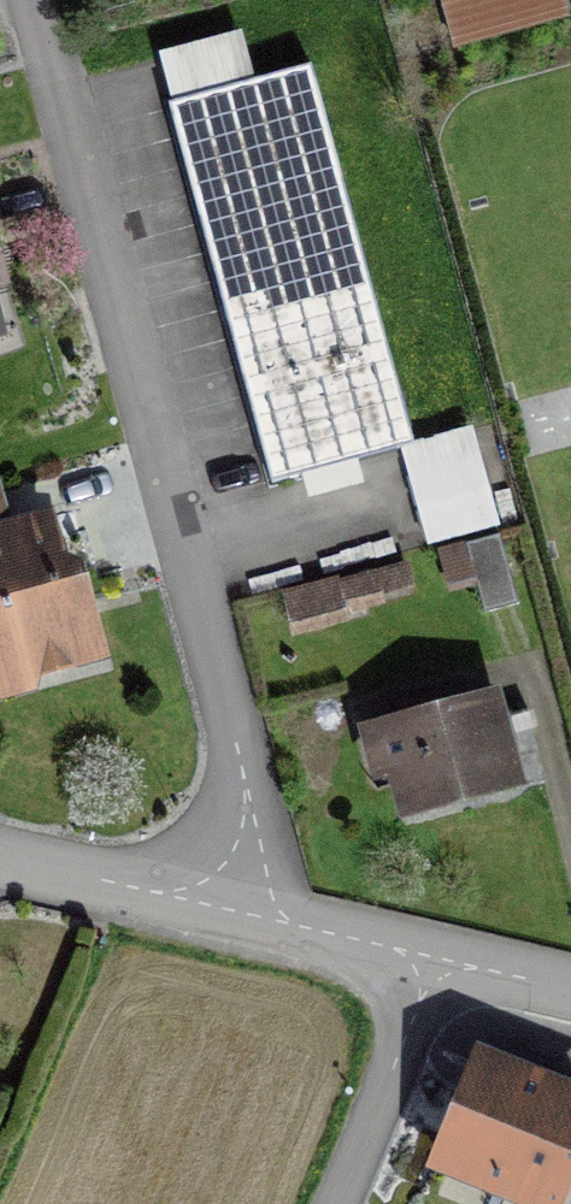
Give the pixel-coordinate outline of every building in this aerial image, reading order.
[(451,61),(557,33),(548,0),(435,0),(451,61)] [(302,76),(163,113),(266,492),(405,454),(302,76)] [(474,458),(414,475),(432,538),(492,521),(474,458)] [(92,680),(42,520),(1,532),(0,529),(0,708),(92,680)] [(512,615),(492,548),(434,565),(445,600),(471,592),(481,624),(512,615)] [(408,600),(401,574),(277,607),(288,645),(343,630),(340,619),(408,600)] [(515,801),(490,704),(356,738),(381,835),(515,801)] [(467,1062),(423,1178),(491,1203),(565,1203),(570,1187),(570,1101),(467,1062)]
